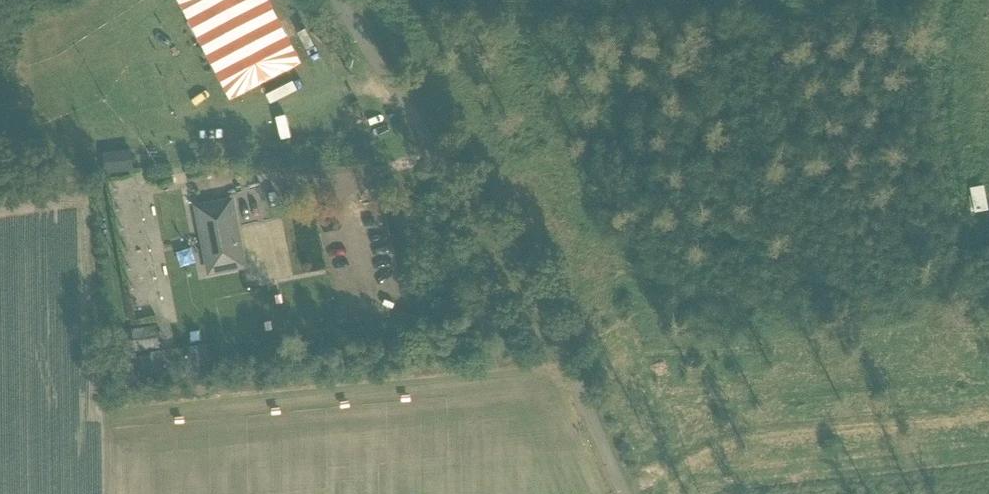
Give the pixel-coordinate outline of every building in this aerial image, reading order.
[(231,201),(198,208),(210,273),(243,266),(231,201)] [(132,351),(159,348),(157,327),(130,330),(132,351)] [(189,347),(192,372),(208,369),(205,345),(189,347)] [(152,356),(140,357),(144,382),(156,380),(155,377),(163,376),(159,352),(152,353),(152,356)]
